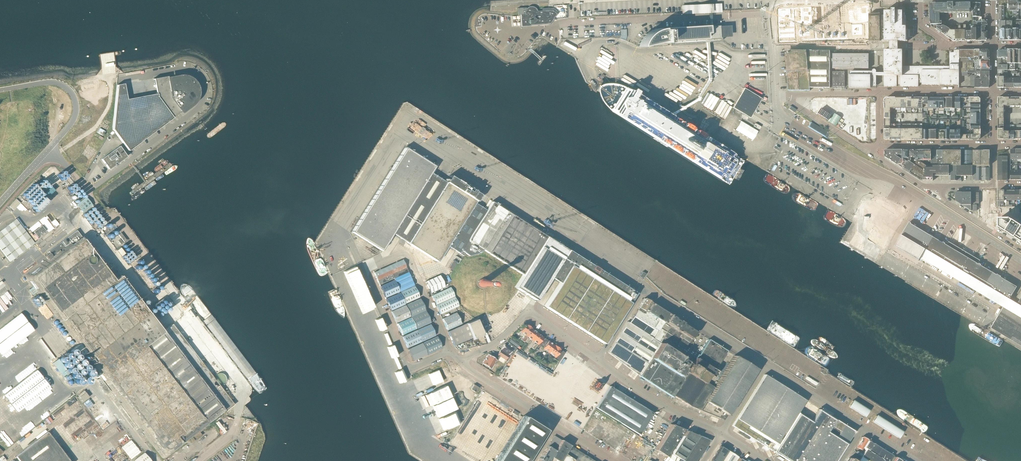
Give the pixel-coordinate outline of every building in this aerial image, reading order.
[(1019,1),(1009,0),(1009,4),(1007,4),(1007,7),(1009,8),(1008,11),(1013,11),(1013,14),(1018,14),(1019,9),(1019,2),(1018,2),(1019,1)] [(940,21),(940,13),(970,13),(970,3),(953,4),(953,3),(950,3),(947,3),(947,4),(930,4),(930,18),(930,24),(942,24),(942,21),(941,21),(940,21)] [(720,11),(719,4),(681,6),(681,13),(709,11),(720,11)] [(795,8),(794,8),(795,23),(844,21),(868,20),(868,5),(862,5),(859,5),(860,5),(858,5),(856,5),(854,5),(852,6),(850,6),(848,6),(847,6),(844,6),(843,6),(842,6),(839,6),(838,6),(835,6),(834,6),(831,6),(830,6),(827,6),(826,6),(825,6),(823,7),(822,7),(819,7),(818,7),(815,7),(814,7),(809,7),(806,7),(805,7),(802,7),(801,7),(798,7),(797,8),(797,7),(795,8)] [(525,7),(517,8),(518,13),(518,15),(518,16),(519,16),(520,16),(521,16),(521,25),(521,26),(529,25),(529,24),(546,23),(549,23),(553,18),(552,17),(555,14),(552,11),(542,11),(542,12),(536,12),(536,11),(536,10),(535,9),(534,8),(533,8),(533,7),(532,7),(531,7),(530,7),(529,7),(528,8),(527,8),(527,9),(526,8),(525,7)] [(779,8),(778,8),(779,42),(795,41),(795,40),(795,23),(794,8),(787,8),(786,8),(785,8),(783,8),(780,8),(779,8)] [(880,15),(880,41),(889,41),(889,46),(889,50),(898,50),(898,46),(898,41),(907,41),(906,41),(906,15),(902,15),(902,11),(884,11),(884,15),(880,15)] [(880,41),(880,15),(880,13),(869,14),(869,27),(869,41),(880,41)] [(844,21),(795,23),(795,40),(869,37),(868,20),(844,21)] [(659,24),(654,24),(654,25),(655,25),(655,29),(655,30),(658,41),(658,42),(660,41),(660,43),(664,43),(664,41),(663,29),(659,30),(658,30),(658,28),(659,28),(659,29),(663,29),(662,24),(663,24),(659,24)] [(719,37),(730,36),(730,25),(718,26),(719,32),(719,37)] [(679,40),(671,41),(672,44),(705,42),(706,42),(707,42),(720,41),(720,37),(719,38),(719,37),(719,32),(718,26),(710,26),(709,26),(708,26),(703,26),(701,26),(698,26),(696,26),(694,26),(691,26),(689,26),(687,27),(684,27),(682,27),(680,27),(678,27),(679,40)] [(935,28),(946,36),(950,30),(944,26),(935,26),(935,28)] [(666,28),(663,28),(663,29),(664,41),(671,41),(679,40),(678,27),(677,27),(675,27),(673,27),(670,28),(668,28),(666,28)] [(637,47),(658,42),(658,41),(655,30),(655,29),(653,30),(651,30),(650,30),(648,32),(646,33),(645,34),(644,34),(643,36),(642,37),(641,38),(640,40),(638,42),(638,43),(638,45),(637,46),(637,47)] [(955,41),(955,30),(951,30),(950,30),(946,36),(953,41),(955,41)] [(902,50),(898,50),(889,50),(884,50),(884,76),(884,86),(918,86),(918,84),(939,85),(959,84),(959,72),(959,50),(954,50),(954,52),(949,52),(949,66),(902,66),(902,50)] [(959,72),(967,72),(968,72),(968,70),(975,70),(975,56),(975,50),(959,50),(959,72)] [(980,50),(980,57),(980,60),(981,60),(981,59),(983,59),(983,60),(990,60),(990,51),(988,50),(980,50)] [(1007,65),(1007,64),(1007,50),(999,50),(997,51),(997,65),(1007,65)] [(810,90),(809,88),(806,51),(789,51),(789,53),(788,53),(785,54),(786,57),(785,57),(785,58),(786,58),(786,61),(785,61),(785,62),(786,61),(786,64),(786,65),(787,68),(786,68),(786,69),(787,68),(787,73),(785,73),(786,84),(788,84),(789,91),(810,90)] [(809,88),(830,87),(830,71),(830,51),(822,51),(821,52),(815,52),(814,51),(806,51),(809,88)] [(832,59),(832,65),(833,69),(869,69),(869,54),(832,54),(832,59)] [(990,60),(983,60),(977,60),(977,69),(984,69),(984,70),(986,70),(986,71),(990,71),(990,60)] [(876,78),(876,73),(876,71),(876,70),(875,70),(875,69),(874,69),(873,70),(872,70),(872,71),(850,71),(849,88),(870,88),(870,86),(876,86),(876,78)] [(845,71),(833,71),(833,87),(845,87),(845,71)] [(990,71),(986,71),(975,71),(975,75),(975,80),(990,80),(990,71)] [(184,109),(189,105),(191,104),(192,103),(193,101),(194,99),(195,98),(196,96),(196,94),(196,92),(196,90),(196,88),(195,86),(194,84),(193,83),(192,81),(190,80),(189,79),(187,78),(185,77),(183,77),(181,76),(179,76),(177,77),(171,78),(172,80),(168,80),(167,76),(153,78),(156,94),(154,94),(129,99),(126,99),(123,83),(120,84),(117,85),(112,129),(118,136),(128,150),(130,149),(135,145),(161,126),(166,122),(172,117),(180,111),(180,110),(180,109),(180,110),(181,110),(182,110),(182,109),(183,109),(183,108),(182,108),(183,107),(184,109)] [(975,80),(975,87),(975,88),(989,88),(989,86),(990,86),(990,80),(975,80)] [(743,88),(732,107),(748,116),(759,98),(743,88)] [(701,119),(695,129),(702,133),(704,129),(713,134),(720,123),(708,116),(705,121),(701,119)] [(810,122),(808,126),(827,138),(829,134),(827,132),(810,122)] [(420,125),(415,134),(419,137),(421,134),(421,135),(422,134),(424,135),(423,138),(430,142),(434,135),(424,129),(425,127),(420,125)] [(119,146),(101,159),(108,169),(126,156),(124,153),(119,146)] [(356,225),(352,232),(381,250),(392,233),(393,234),(400,238),(407,243),(437,262),(447,245),(448,244),(475,201),(476,201),(480,195),(449,175),(447,179),(445,182),(443,180),(431,173),(430,173),(435,166),(405,147),(400,155),(398,158),(396,161),(385,179),(383,182),(381,185),(372,199),(370,202),(368,205),(359,219),(358,222),(356,225)] [(902,158),(902,150),(885,150),(884,157),(897,165),(902,158)] [(908,150),(902,150),(902,158),(897,165),(903,169),(908,161),(908,150)] [(908,150),(908,161),(910,162),(911,160),(914,161),(915,161),(915,160),(916,161),(917,160),(917,150),(908,150)] [(956,165),(961,165),(961,150),(949,150),(948,165),(949,165),(956,165)] [(967,165),(972,165),(972,150),(961,150),(961,165),(962,165),(967,165)] [(989,150),(972,150),(972,165),(982,165),(989,165),(989,150)] [(997,156),(997,157),(997,180),(1008,180),(1008,156),(997,156)] [(903,169),(909,172),(916,161),(915,160),(915,161),(914,161),(911,160),(910,162),(908,161),(903,169)] [(917,160),(916,161),(909,172),(922,180),(926,165),(923,164),(917,160)] [(933,165),(930,165),(926,165),(922,180),(933,180),(933,176),(933,165)] [(949,165),(948,165),(943,165),(941,165),(941,176),(949,176),(949,165)] [(982,180),(982,165),(972,165),(972,176),(972,180),(976,180),(982,180)] [(47,196),(54,190),(51,186),(44,193),(47,196)] [(971,211),(971,203),(971,192),(955,192),(955,197),(955,198),(955,201),(959,201),(959,203),(962,203),(962,205),(966,205),(966,207),(971,211)] [(43,197),(33,207),(37,211),(47,200),(43,197)] [(83,212),(92,205),(86,197),(76,204),(83,212)] [(13,209),(20,203),(16,199),(9,205),(13,209)] [(849,244),(876,258),(882,247),(868,239),(869,237),(872,238),(874,235),(877,237),(880,232),(872,228),(874,225),(867,221),(867,204),(868,202),(863,199),(854,217),(857,218),(857,220),(855,222),(853,222),(850,227),(850,231),(853,232),(855,233),(853,237),(852,236),(846,233),(841,242),(848,246),(849,244)] [(546,236),(531,227),(491,202),(486,210),(475,203),(448,246),(463,256),(465,253),(469,256),(481,253),(483,249),(522,274),(546,236)] [(6,226),(0,230),(0,249),(10,261),(34,243),(15,219),(6,226)] [(998,228),(1020,243),(1020,227),(1009,219),(998,219),(998,228)] [(95,231),(99,228),(94,222),(90,225),(95,231)] [(933,237),(925,233),(909,223),(901,235),(925,249),(933,237)] [(33,232),(37,237),(46,231),(42,225),(33,232)] [(189,346),(182,345),(183,338),(179,334),(175,337),(168,327),(162,331),(158,325),(145,309),(119,275),(111,281),(88,250),(81,241),(83,239),(76,230),(61,241),(64,245),(63,245),(61,242),(48,251),(51,255),(50,255),(52,258),(48,261),(46,258),(46,259),(36,267),(26,274),(25,275),(25,276),(25,277),(25,278),(25,279),(31,287),(29,289),(32,294),(35,292),(36,294),(36,293),(43,302),(72,341),(77,347),(91,366),(92,366),(97,373),(97,374),(99,377),(98,377),(100,380),(102,378),(103,377),(105,379),(103,381),(150,443),(158,453),(162,458),(163,459),(164,459),(166,459),(187,442),(192,439),(191,438),(193,437),(195,439),(201,435),(199,432),(203,430),(212,423),(219,418),(226,413),(224,411),(234,404),(225,394),(218,393),(219,386),(212,385),(213,378),(206,377),(207,370),(200,369),(201,362),(194,361),(195,354),(188,353),(189,346)] [(901,235),(895,246),(918,261),(920,258),(925,249),(901,235)] [(522,275),(515,287),(517,289),(518,289),(526,294),(527,295),(532,298),(536,300),(550,277),(551,277),(551,276),(568,250),(565,248),(564,248),(558,244),(546,237),(546,236),(522,274),(522,275)] [(946,245),(933,237),(925,249),(985,285),(992,272),(978,264),(980,260),(949,242),(946,245)] [(117,250),(116,250),(121,256),(124,254),(124,253),(120,247),(119,248),(117,250)] [(920,258),(1004,308),(1020,318),(1020,313),(1020,312),(1020,306),(1017,304),(1013,302),(1010,300),(1009,299),(991,288),(985,285),(925,249),(920,258)] [(559,282),(544,306),(602,343),(603,344),(629,303),(635,293),(629,288),(627,288),(627,287),(623,285),(622,284),(617,281),(614,279),(608,275),(603,272),(602,272),(598,269),(598,268),(593,265),(593,266),(590,264),(588,262),(583,259),(568,250),(551,276),(551,277),(559,282)] [(379,285),(393,278),(408,272),(402,260),(373,272),(379,285)] [(360,285),(362,284),(355,268),(344,273),(350,285),(355,283),(359,282),(360,285)] [(393,278),(394,280),(397,287),(399,291),(413,285),(408,272),(393,278)] [(998,276),(996,274),(992,272),(985,285),(991,288),(998,276)] [(425,281),(427,285),(430,292),(438,289),(444,286),(439,275),(425,281)] [(1017,287),(998,276),(991,288),(1009,299),(1017,287)] [(478,282),(478,283),(478,284),(479,284),(479,285),(479,286),(480,286),(481,287),(482,287),(483,287),(484,287),(485,286),(486,286),(486,285),(487,285),(487,284),(487,283),(487,282),(487,281),(486,280),(485,279),(484,279),(483,279),(482,279),(481,279),(480,279),(480,280),(479,280),(479,281),(478,282)] [(385,297),(399,291),(397,287),(394,280),(380,286),(385,297)] [(431,295),(440,314),(458,306),(449,284),(444,286),(438,289),(439,292),(431,295)] [(404,303),(419,297),(414,286),(399,292),(404,303)] [(385,299),(390,310),(404,304),(399,293),(385,299)] [(416,328),(430,322),(419,298),(406,304),(416,328)] [(644,298),(638,307),(644,311),(650,302),(644,298)] [(683,305),(692,309),(694,303),(685,300),(683,305)] [(628,323),(635,327),(652,338),(658,329),(658,328),(668,313),(658,307),(651,303),(650,302),(644,311),(638,307),(628,322),(628,323)] [(391,311),(396,322),(410,316),(405,305),(391,311)] [(1004,308),(992,328),(1020,346),(1020,318),(1004,308)] [(456,312),(449,315),(442,319),(446,330),(461,324),(456,312)] [(1,355),(33,330),(20,313),(0,329),(0,353),(1,355)] [(669,314),(668,313),(658,328),(665,332),(670,335),(674,329),(675,330),(678,325),(676,325),(679,320),(669,314)] [(396,324),(401,335),(415,329),(410,317),(396,324)] [(476,319),(466,323),(472,337),(472,339),(483,334),(476,319)] [(686,350),(688,347),(696,334),(695,332),(694,331),(694,330),(679,320),(676,325),(678,325),(675,330),(674,329),(670,335),(665,332),(662,336),(663,337),(672,342),(673,342),(686,350)] [(628,323),(628,322),(627,321),(607,352),(638,375),(639,376),(660,343),(659,343),(658,342),(652,338),(635,327),(628,323)] [(453,345),(472,337),(466,323),(447,331),(453,345)] [(421,341),(435,335),(430,324),(416,330),(421,341)] [(522,341),(531,328),(525,324),(520,332),(525,335),(524,336),(523,336),(520,339),(522,341)] [(531,328),(522,341),(524,342),(527,338),(526,338),(527,337),(532,340),(537,333),(531,328)] [(652,338),(658,342),(659,343),(663,337),(662,336),(665,332),(658,328),(658,329),(652,338)] [(407,348),(421,341),(416,330),(402,336),(407,348)] [(535,344),(532,347),(532,348),(534,349),(538,343),(543,337),(537,333),(532,340),(536,343),(535,344)] [(441,347),(439,343),(436,336),(422,343),(424,347),(427,354),(441,347)] [(543,356),(545,357),(552,347),(554,345),(548,341),(543,337),(538,343),(543,347),(542,348),(547,351),(546,352),(543,356)] [(660,343),(639,376),(650,383),(672,397),(673,396),(678,399),(683,402),(682,402),(683,402),(689,405),(700,410),(714,416),(718,417),(720,418),(721,418),(724,413),(727,415),(756,369),(734,355),(714,387),(704,381),(708,374),(712,377),(716,371),(714,370),(727,351),(708,339),(698,355),(697,354),(691,365),(690,364),(683,359),(681,358),(682,357),(666,347),(660,343)] [(408,349),(412,360),(427,354),(423,347),(422,343),(408,349)] [(504,344),(501,349),(508,354),(508,353),(511,355),(514,351),(516,348),(511,344),(508,347),(507,346),(504,344)] [(554,345),(552,347),(545,357),(547,358),(549,355),(549,354),(549,353),(554,357),(553,358),(558,362),(564,353),(554,345)] [(489,352),(487,353),(487,354),(482,363),(490,368),(495,360),(496,359),(497,361),(500,357),(506,361),(510,356),(500,350),(497,355),(498,355),(497,357),(489,352)] [(772,354),(769,359),(779,365),(782,360),(772,354)] [(784,365),(794,372),(797,366),(787,360),(784,365)] [(83,376),(73,377),(74,383),(78,382),(78,380),(81,380),(81,382),(87,382),(86,375),(85,375),(85,373),(87,373),(87,369),(85,369),(85,372),(84,372),(84,373),(82,373),(83,376)] [(431,374),(435,372),(437,377),(441,375),(439,369),(430,372),(431,374)] [(36,370),(4,395),(17,411),(49,387),(36,370)] [(764,374),(732,425),(750,437),(755,440),(763,445),(768,448),(773,451),(797,412),(802,415),(810,403),(805,400),(789,390),(787,389),(782,386),(774,381),(769,378),(764,374)] [(609,386),(596,407),(638,434),(652,413),(609,386)] [(593,399),(585,393),(576,388),(571,394),(589,406),(593,399)] [(83,391),(78,395),(82,401),(88,397),(83,391)] [(585,412),(589,406),(571,394),(567,401),(585,412)] [(450,398),(443,401),(448,412),(455,409),(450,398)] [(857,404),(852,400),(848,406),(853,409),(857,404)] [(577,425),(585,412),(567,401),(559,414),(577,425)] [(810,403),(802,415),(812,420),(819,409),(818,409),(813,405),(810,403)] [(857,404),(853,409),(858,413),(862,407),(857,404)] [(862,407),(858,413),(864,416),(867,410),(862,407)] [(773,451),(788,460),(789,460),(835,460),(846,443),(827,431),(835,419),(831,417),(822,412),(819,409),(812,420),(802,415),(797,412),(773,451)] [(444,416),(448,427),(453,425),(450,414),(444,416)] [(535,443),(536,442),(539,438),(544,429),(540,427),(527,419),(523,416),(522,416),(523,416),(520,420),(514,431),(501,452),(500,452),(494,460),(524,460),(535,443)] [(880,418),(876,424),(881,427),(885,421),(880,418)] [(847,443),(854,432),(854,431),(835,419),(828,431),(831,433),(831,432),(837,435),(836,436),(847,443)] [(885,421),(881,427),(887,431),(890,425),(885,421)] [(682,429),(670,424),(656,447),(654,450),(658,452),(664,456),(682,429)] [(890,425),(887,431),(892,434),(896,428),(890,425)] [(896,428),(892,434),(897,437),(901,431),(896,428)] [(672,454),(683,460),(699,436),(686,431),(672,454)] [(67,457),(58,445),(47,432),(15,456),(18,460),(17,460),(70,460),(67,457)] [(547,446),(554,450),(561,440),(554,435),(547,446)] [(683,460),(697,460),(709,441),(710,440),(709,440),(699,436),(683,460)] [(867,440),(862,436),(856,447),(861,450),(862,447),(867,440)] [(564,454),(569,445),(561,440),(554,450),(550,457),(557,460),(559,460),(561,458),(564,454)] [(872,443),(867,440),(862,447),(865,449),(867,450),(872,443)] [(872,443),(867,450),(865,449),(861,456),(868,460),(888,460),(890,458),(892,455),(872,443)] [(550,456),(550,457),(554,450),(547,446),(538,460),(547,460),(550,456)] [(576,460),(581,453),(571,446),(565,454),(573,459),(576,460)] [(711,460),(714,460),(720,460),(727,450),(720,446),(711,460)] [(737,456),(727,450),(720,460),(734,460),(737,456)] [(144,452),(143,453),(132,460),(150,460),(144,452)] [(679,459),(668,452),(663,460),(677,460),(679,459)] [(584,455),(581,453),(576,460),(580,460),(584,455)]
